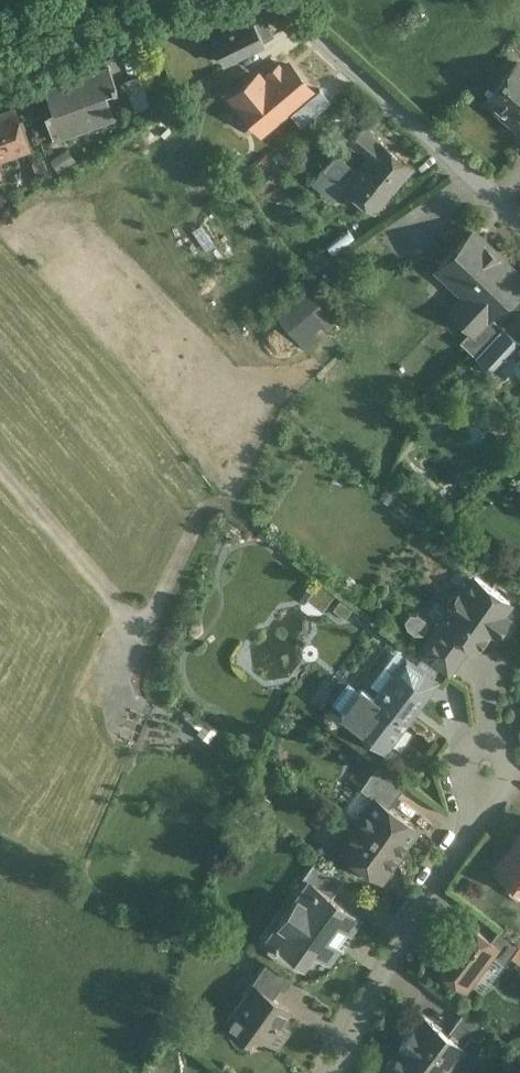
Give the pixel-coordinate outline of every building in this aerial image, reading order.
[(263,14),(212,39),(222,62),(263,42),(262,41),(273,35),(263,14)] [(515,62),(500,78),(502,80),(486,99),(515,125),(517,123),(519,125),(519,66),(515,62)] [(77,78),(77,76),(44,87),(52,108),(44,111),(54,139),(114,117),(105,92),(117,88),(109,67),(77,78)] [(149,105),(139,75),(124,80),(135,110),(149,105)] [(0,112),(0,156),(28,146),(14,106),(0,112)] [(362,124),(348,141),(366,156),(380,139),(373,134),(375,132),(365,124),(364,125),(362,124)] [(412,166),(381,139),(380,139),(366,156),(359,164),(391,191),(412,166)] [(323,166),(317,174),(338,191),(344,184),(342,183),(356,168),(336,151),(323,166)] [(317,160),(310,168),(317,174),(323,166),(317,160)] [(391,191),(359,164),(356,168),(342,183),(344,184),(356,195),(352,199),(357,203),(361,199),(374,210),(391,191)] [(471,228),(438,264),(467,292),(452,308),(471,326),(471,327),(487,311),(488,312),(489,311),(519,279),(519,275),(471,228)] [(314,284),(301,295),(320,318),(327,326),(340,315),(314,284)] [(301,295),(279,313),(305,345),(318,334),(311,326),(320,318),(301,295)] [(502,324),(489,311),(488,312),(487,311),(471,327),(471,326),(459,337),(475,352),(502,324)] [(475,352),(494,370),(512,352),(519,343),(519,341),(502,324),(475,352)] [(512,352),(517,357),(513,361),(519,367),(519,343),(512,352)] [(508,598),(474,573),(463,588),(459,586),(452,587),(446,595),(447,603),(451,605),(442,617),(441,616),(440,617),(469,638),(476,643),(489,626),(492,628),(497,627),(505,615),(505,611),(501,609),(508,598)] [(331,594),(328,589),(323,585),(317,583),(310,592),(324,603),(331,594)] [(350,606),(340,598),(334,606),(344,614),(350,606)] [(469,638),(440,617),(419,647),(422,650),(439,662),(447,668),(469,638)] [(439,662),(422,650),(415,658),(411,655),(410,657),(431,673),(439,662)] [(410,657),(406,654),(396,667),(397,669),(423,688),(425,689),(435,676),(431,673),(410,657)] [(396,670),(384,660),(370,678),(381,686),(375,694),(355,720),(354,721),(383,744),(397,726),(395,724),(423,688),(397,669),(396,670)] [(361,683),(341,709),(355,720),(375,694),(361,683)] [(406,779),(378,758),(368,771),(397,792),(406,779)] [(397,792),(368,771),(359,784),(374,795),(374,794),(388,804),(397,792)] [(519,800),(519,780),(511,795),(519,800)] [(388,804),(374,794),(374,795),(356,819),(399,850),(417,825),(388,804)] [(399,850),(356,819),(338,843),(380,875),(399,850)] [(518,829),(519,831),(496,862),(515,877),(518,874),(519,875),(519,827),(518,829)] [(344,875),(315,854),(302,873),(308,878),(309,877),(331,893),(344,875)] [(308,878),(296,894),(278,919),(267,933),(274,938),(272,941),(275,942),(276,940),(296,954),(306,941),(328,957),(339,942),(337,941),(347,927),(349,929),(359,914),(331,893),(309,877),(308,878)] [(465,917),(455,930),(454,929),(441,945),(443,947),(433,959),(464,983),(490,950),(497,941),(490,936),(465,917)] [(519,941),(498,925),(490,936),(497,941),(490,950),(504,960),(519,941)] [(292,977),(267,959),(251,981),(254,983),(255,983),(272,996),(279,986),(283,989),(292,977)] [(254,983),(225,1024),(238,1034),(267,1029),(271,1032),(284,1014),(274,1007),(279,1001),(272,996),(255,983),(254,983)] [(464,1009),(454,1021),(479,1040),(488,1028),(464,1009)] [(416,1026),(414,1024),(399,1045),(400,1046),(386,1065),(395,1072),(440,1072),(462,1044),(425,1015),(416,1026)]
